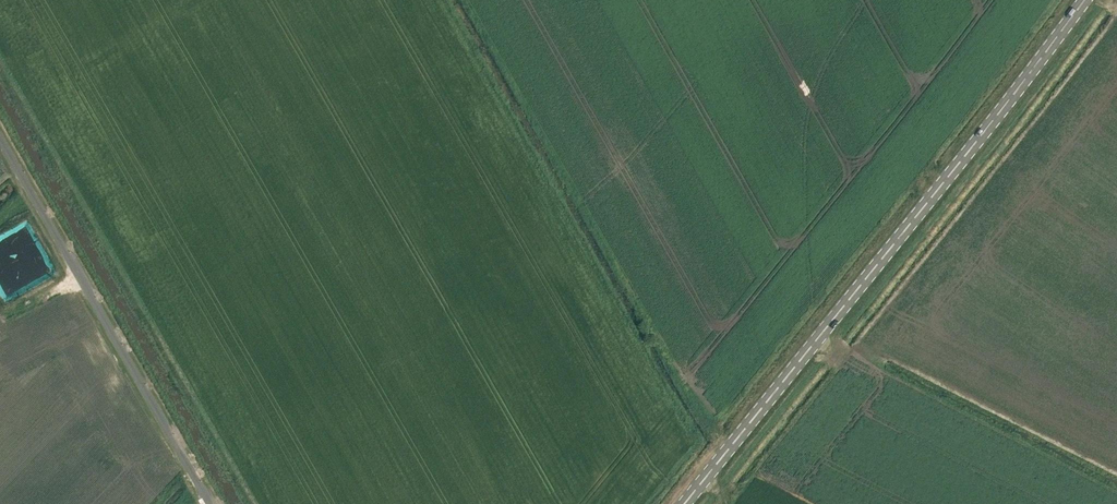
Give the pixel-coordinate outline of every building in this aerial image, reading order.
[(21,273),(28,267),(18,256),(11,262),(21,273)] [(4,291),(9,287),(3,280),(0,283),(0,286),(4,291)]
